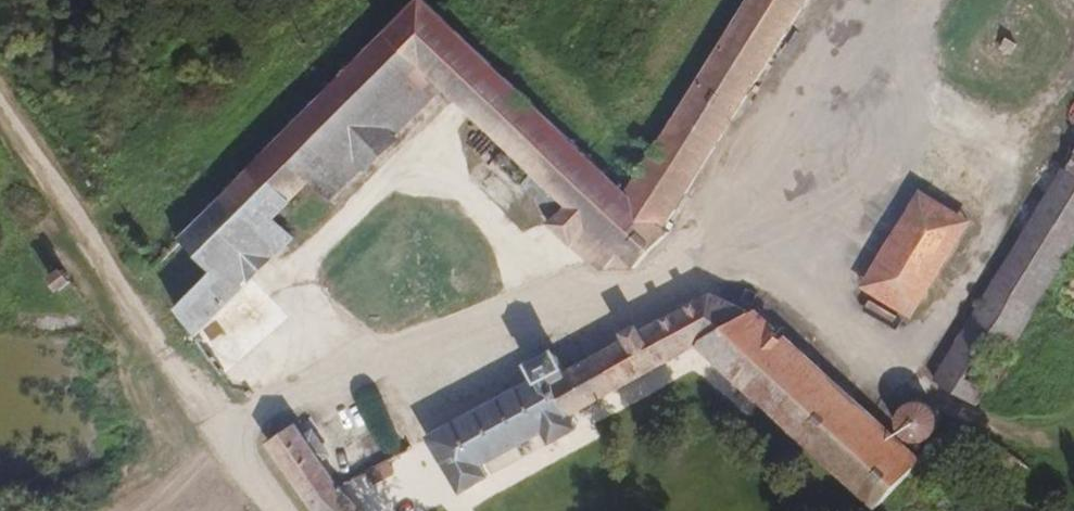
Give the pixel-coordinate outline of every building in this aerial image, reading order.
[(627,191),(425,0),(411,0),(158,264),(195,333),(244,284),(214,254),(264,202),(278,215),(309,182),(331,202),(433,94),(529,174),(520,186),(553,215),(547,222),(599,270),(617,254),(635,266),(669,232),(666,227),(809,0),(744,0),(627,191)] [(947,367),(997,398),(1073,239),(1073,147),(947,367)] [(920,312),(975,210),(926,180),(869,280),(920,312)] [(214,254),(244,284),(251,290),(301,237),(278,215),(264,202),(214,254)] [(69,267),(55,276),(65,292),(80,282),(69,267)] [(887,493),(932,449),(768,290),(727,273),(591,343),(575,321),(545,336),(555,359),(452,411),(488,469),(517,455),(511,442),(561,418),(569,429),(600,413),(595,403),(721,338),(887,493)] [(300,403),(277,416),(317,473),(354,504),(364,485),(346,463),(300,403)]
